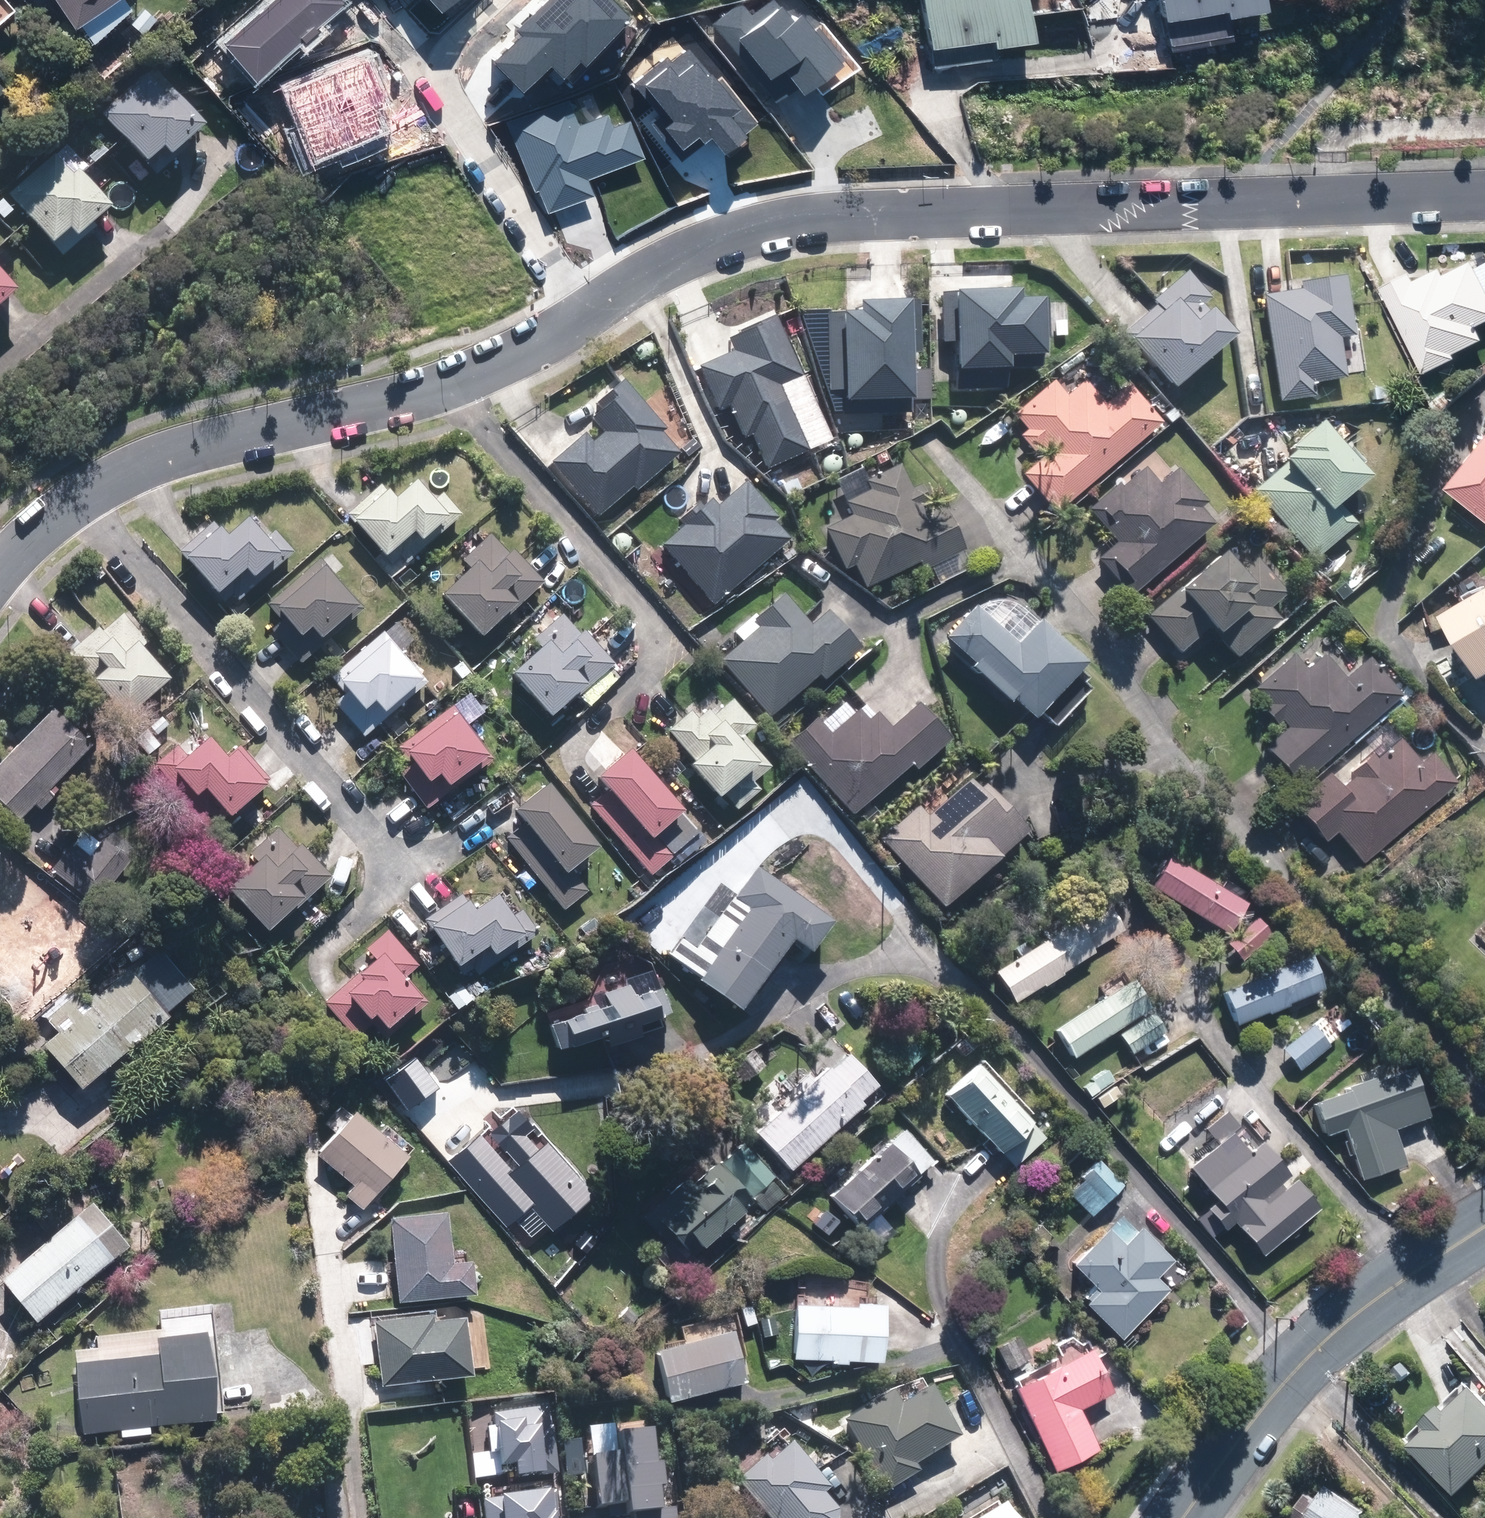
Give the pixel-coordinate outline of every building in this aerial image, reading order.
[(19,4),(16,0),(0,0),(0,21),(19,4)] [(82,20),(112,0),(68,0),(82,20)] [(918,52),(925,51),(927,69),(985,61),(984,51),(1018,46),(1011,0),(910,0),(918,52)] [(1152,24),(1155,24),(1159,48),(1219,38),(1217,22),(1254,16),(1251,0),(1148,0),(1152,24)] [(156,75),(107,116),(152,159),(170,141),(180,151),(210,120),(177,87),(173,91),(156,75)] [(77,176),(59,156),(16,194),(60,242),(79,226),(85,232),(119,202),(114,197),(84,169),(77,176)] [(1387,285),(1430,369),(1462,353),(1461,350),(1484,338),(1484,327),(1482,321),(1484,320),(1484,269),(1479,257),(1450,272),(1446,263),(1419,277),(1416,270),(1387,285)] [(24,287),(0,259),(0,308),(24,287)] [(1133,329),(1179,381),(1241,327),(1217,300),(1209,307),(1205,302),(1213,296),(1189,269),(1158,297),(1163,303),(1133,329)] [(1308,287),(1266,293),(1282,398),(1316,392),(1315,380),(1348,375),(1342,333),(1357,330),(1349,273),(1307,280),(1308,287)] [(1025,283),(947,283),(940,283),(940,342),(956,342),(956,365),(1014,365),(1014,346),(1047,346),(1046,291),(1025,291),(1025,283)] [(847,310),(829,310),(829,389),(844,389),(844,395),(915,395),(915,351),(923,351),(923,294),(866,294),(866,303),(847,303),(847,310)] [(833,441),(780,313),(732,332),(738,346),(705,360),(724,405),(733,402),(747,435),(759,430),(773,466),(833,441)] [(555,456),(601,512),(636,483),(639,486),(683,449),(666,428),(669,425),(629,377),(600,401),(605,407),(595,414),(606,428),(595,438),(588,429),(555,456)] [(1029,469),(1062,508),(1165,419),(1132,381),(1108,401),(1088,378),(1070,393),(1058,379),(1020,412),(1033,427),(1024,434),(1044,457),(1029,469)] [(1294,456),(1257,489),(1315,556),(1357,520),(1340,500),(1374,470),(1326,416),(1296,442),(1298,445),(1290,452),(1294,456)] [(1484,530),(1484,449),(1446,499),(1484,530)] [(858,561),(871,584),(923,557),(927,565),(967,545),(949,502),(938,508),(924,481),(915,485),(903,461),(869,479),(874,487),(849,500),(855,511),(828,526),(849,566),(858,561)] [(1104,555),(1134,590),(1217,519),(1203,503),(1208,499),(1179,465),(1161,481),(1146,464),(1124,483),(1121,481),(1092,506),(1121,540),(1104,555)] [(403,553),(409,559),(465,511),(446,490),(438,496),(420,475),(400,492),(393,483),(389,487),(384,481),(352,508),(396,560),(403,553)] [(667,542),(717,600),(793,534),(777,516),(780,514),(749,478),(721,502),(714,494),(685,519),(688,523),(667,542)] [(229,583),(241,597),(297,549),(278,528),(273,532),(253,510),(228,531),(218,520),(187,548),(222,589),(229,583)] [(447,587),(485,629),(516,602),(517,603),(546,578),(517,546),(510,552),(493,533),(468,555),(475,562),(447,587)] [(1213,622),(1239,653),(1282,617),(1271,604),(1288,590),(1259,557),(1247,568),(1227,546),(1152,609),(1184,646),(1213,622)] [(275,626),(305,659),(366,605),(322,556),(270,602),(285,618),(275,626)] [(727,653),(775,710),(822,671),(825,674),(863,642),(834,608),(816,624),(790,593),(763,616),(766,620),(727,653)] [(979,601),(950,633),(1038,712),(1091,654),(1045,614),(1022,639),(979,601)] [(1484,656),(1484,602),(1461,616),(1484,656)] [(150,637),(126,609),(70,657),(121,717),(174,672),(147,639),(150,637)] [(517,668),(555,710),(585,682),(588,685),(617,659),(588,627),(583,632),(565,612),(538,636),(545,643),(517,668)] [(338,699),(367,732),(427,681),(423,677),(427,673),(387,628),(336,672),(350,688),(338,699)] [(1268,744),(1302,781),(1402,691),(1371,656),(1348,676),(1325,652),(1308,667),(1295,653),(1258,686),(1292,723),(1268,744)] [(695,709),(673,728),(733,797),(773,763),(747,734),(758,724),(735,697),(717,713),(711,707),(701,716),(695,709)] [(793,739),(856,810),(915,758),(919,762),(954,732),(923,697),(893,722),(881,708),(877,712),(867,700),(856,710),(847,700),(824,720),(820,716),(793,739)] [(404,769),(430,804),(496,756),(457,703),(400,745),(413,763),(404,769)] [(24,816),(97,741),(59,704),(0,765),(0,793),(24,816)] [(163,759),(220,822),(271,777),(242,744),(234,751),(214,729),(186,754),(178,746),(163,759)] [(128,736),(109,751),(130,776),(148,762),(128,736)] [(1339,828),(1365,859),(1458,782),(1433,752),(1423,760),(1403,736),(1345,784),(1333,770),(1301,797),(1332,834),(1339,828)] [(686,804),(635,744),(602,772),(614,787),(597,801),(655,869),(678,849),(659,826),(686,804)] [(888,834),(947,900),(1031,826),(1001,793),(996,798),(974,775),(933,812),(924,802),(888,834)] [(534,816),(510,834),(566,907),(590,889),(572,865),(604,841),(554,776),(522,801),(534,816)] [(227,874),(273,923),(302,896),(304,898),(334,871),(304,840),(300,844),(282,824),(227,874)] [(96,902),(132,859),(107,838),(94,853),(79,841),(56,868),(96,902)] [(1249,899),(1172,851),(1154,880),(1231,928),(1249,899)] [(676,952),(745,1002),(798,930),(813,940),(834,912),(762,859),(698,945),(687,937),(676,952)] [(439,922),(464,957),(469,953),(480,969),(539,928),(524,907),(518,911),(502,887),(479,902),(472,893),(468,895),(465,890),(428,915),(435,925),(439,922)] [(10,907),(0,898),(0,917),(10,907)] [(998,966),(1018,998),(1098,951),(1094,944),(1126,925),(1114,906),(1082,925),(1078,918),(998,966)] [(329,998),(359,1033),(385,1011),(391,1018),(425,989),(409,971),(420,963),(391,928),(371,945),(380,955),(329,998)] [(50,1039),(87,1081),(146,1029),(148,1032),(173,1010),(171,1007),(197,984),(164,947),(137,971),(133,966),(92,1002),(82,991),(53,1017),(63,1028),(50,1039)] [(1227,989),(1240,1020),(1325,985),(1313,954),(1227,989)] [(18,959),(0,978),(0,989),(23,1012),(47,987),(18,959)] [(654,974),(567,1005),(584,1053),(671,1021),(654,974)] [(1058,1025),(1077,1054),(1154,1004),(1135,975),(1058,1025)] [(1123,1032),(1135,1051),(1168,1030),(1156,1011),(1123,1032)] [(1286,1047),(1302,1068),(1332,1044),(1316,1024),(1286,1047)] [(48,1046),(35,1033),(12,1055),(25,1068),(48,1046)] [(761,1128),(794,1164),(867,1099),(864,1095),(880,1081),(851,1049),(835,1064),(834,1063),(761,1128)] [(415,1051),(384,1077),(409,1107),(440,1081),(415,1051)] [(983,1061),(951,1091),(1004,1148),(1036,1118),(983,1061)] [(1416,1065),(1318,1099),(1329,1130),(1348,1123),(1366,1174),(1407,1160),(1395,1125),(1432,1112),(1416,1065)] [(516,1103),(451,1160),(507,1223),(535,1199),(557,1223),(594,1191),(516,1103)] [(411,1149),(361,1104),(321,1148),(359,1181),(352,1189),(365,1201),(411,1149)] [(1238,1126),(1194,1161),(1221,1195),(1214,1201),(1230,1222),(1238,1216),(1265,1251),(1323,1206),(1298,1175),(1288,1183),(1283,1178),(1292,1171),(1264,1136),(1253,1144),(1238,1126)] [(835,1191),(863,1222),(936,1158),(909,1127),(835,1191)] [(717,1153),(648,1212),(693,1264),(783,1187),(743,1141),(722,1159),(717,1153)] [(1072,1190),(1094,1213),(1124,1183),(1101,1161),(1072,1190)] [(6,1273),(42,1316),(134,1239),(98,1196),(6,1273)] [(451,1207),(395,1213),(404,1297),(479,1288),(476,1258),(457,1260),(451,1207)] [(1089,1302),(1125,1335),(1172,1286),(1159,1274),(1175,1257),(1140,1224),(1137,1228),(1121,1213),(1076,1261),(1103,1287),(1089,1302)] [(798,1301),(797,1354),(886,1356),(887,1303),(798,1301)] [(376,1318),(386,1382),(477,1368),(468,1311),(439,1315),(438,1308),(376,1318)] [(78,1360),(87,1431),(219,1414),(221,1368),(208,1325),(161,1331),(164,1349),(78,1360)] [(659,1345),(673,1397),(748,1377),(735,1325),(659,1345)] [(1096,1349),(1019,1383),(1057,1468),(1101,1448),(1082,1404),(1115,1390),(1096,1349)] [(1468,1490),(1484,1474),(1484,1386),(1462,1408),(1456,1402),(1438,1419),(1444,1425),(1424,1444),(1468,1490)] [(897,1391),(848,1420),(889,1491),(923,1472),(917,1462),(963,1436),(935,1387),(905,1405),(897,1391)] [(597,1453),(598,1501),(635,1500),(635,1517),(678,1517),(677,1506),(664,1507),(661,1428),(625,1429),(626,1452),(597,1453)] [(741,1481),(774,1517),(841,1517),(843,1507),(827,1490),(832,1485),(793,1441),(774,1459),(770,1455),(741,1481)] [(1386,1517),(1339,1486),(1317,1517),(1385,1517),(1386,1517)] [(1008,1501),(979,1517),(1023,1517),(1008,1501)]
